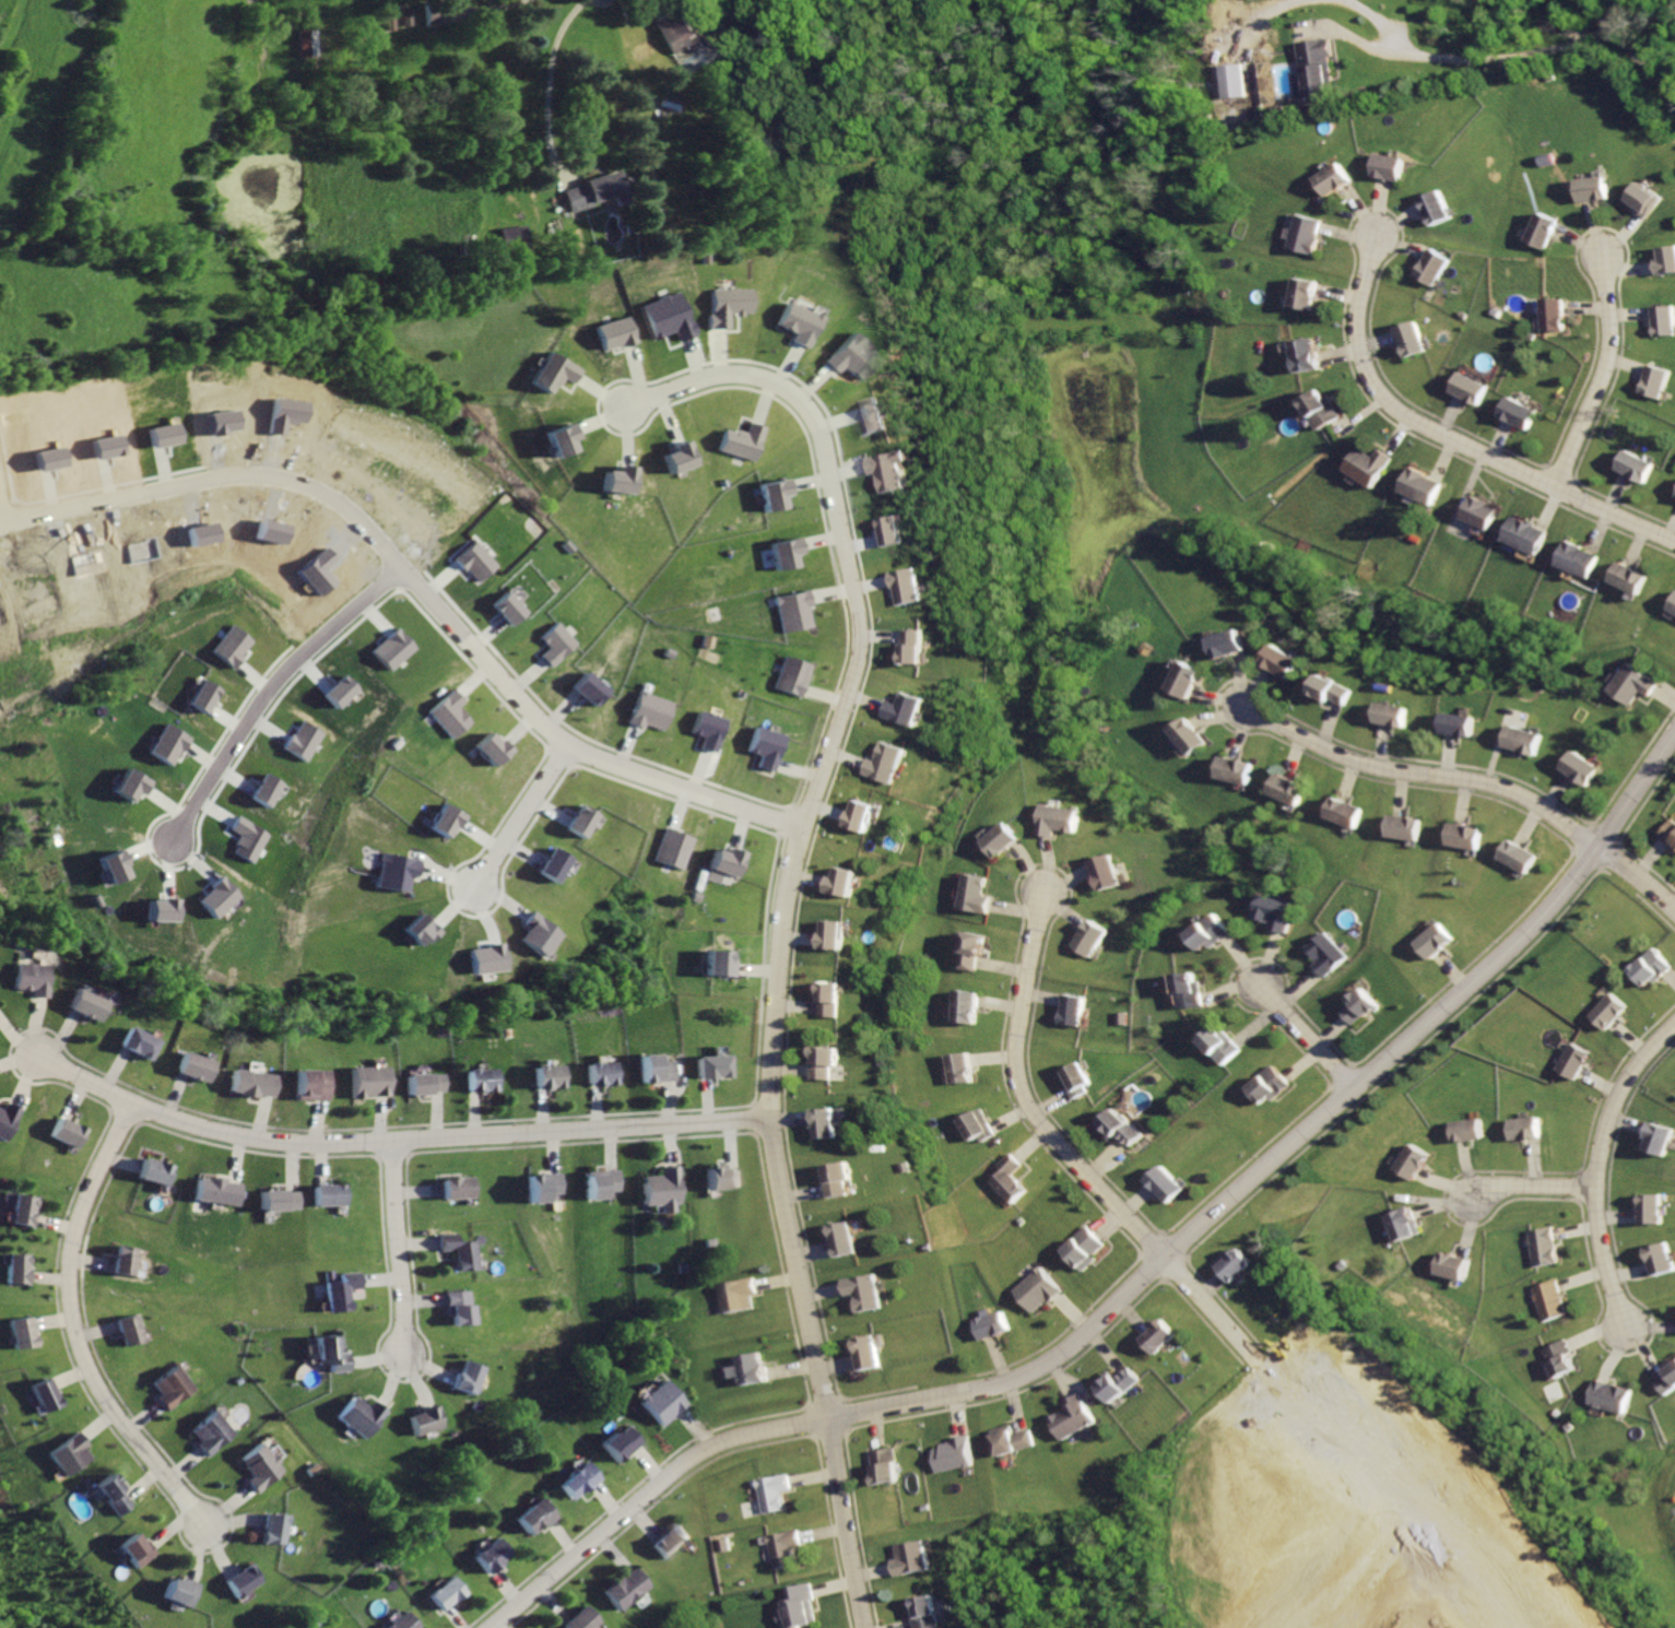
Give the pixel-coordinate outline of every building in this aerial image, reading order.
[(446,23),(445,6),(424,7),(424,24),(446,23)] [(393,8),(384,9),(386,30),(395,29),(393,8)] [(700,35),(688,16),(678,22),(675,16),(671,19),(665,10),(648,20),(669,54),(686,43),(691,51),(698,46),(694,39),(700,35)] [(318,29),(299,30),(299,55),(319,55),(318,29)] [(1299,42),(1303,74),(1295,75),(1298,97),(1336,93),(1332,57),(1337,56),(1336,38),(1299,42)] [(1221,98),(1243,97),(1242,64),(1220,65),(1221,98)] [(1380,153),(1376,178),(1407,184),(1412,160),(1380,153)] [(1313,177),(1326,199),(1357,181),(1345,160),(1313,177)] [(563,186),(569,210),(613,198),(615,205),(627,202),(619,171),(563,186)] [(1582,182),(1584,205),(1621,201),(1619,177),(1582,182)] [(1654,218),(1668,196),(1645,182),(1632,204),(1654,218)] [(1424,198),(1436,227),(1460,217),(1448,188),(1424,198)] [(1544,211),(1527,240),(1550,252),(1567,224),(1544,211)] [(1298,216),(1289,249),(1316,256),(1324,223),(1298,216)] [(528,248),(527,225),(501,227),(503,250),(528,248)] [(1438,244),(1417,274),(1440,290),(1461,259),(1438,244)] [(1674,273),(1674,246),(1667,246),(1668,258),(1663,258),(1664,273),(1674,273)] [(1297,276),(1289,309),(1318,315),(1324,282),(1297,276)] [(709,288),(708,312),(706,312),(706,330),(728,330),(728,311),(746,311),(746,288),(709,288)] [(640,306),(653,339),(673,331),(679,342),(697,334),(691,320),(688,321),(676,292),(640,306)] [(781,300),(772,323),(791,332),(788,340),(803,346),(816,316),(781,300)] [(1546,300),(1544,332),(1570,334),(1572,302),(1546,300)] [(1660,338),(1674,336),(1674,304),(1658,306),(1660,338)] [(597,326),(605,351),(636,340),(627,316),(597,326)] [(1395,328),(1404,358),(1430,351),(1422,320),(1395,328)] [(845,331),(817,362),(830,374),(838,365),(852,378),(866,362),(849,346),(856,340),(845,331)] [(1289,341),(1297,374),(1323,367),(1316,335),(1289,341)] [(550,350),(530,382),(550,393),(561,375),(574,382),(581,369),(550,350)] [(1642,391),(1664,401),(1674,378),(1674,373),(1655,363),(1642,391)] [(1463,369),(1452,392),(1484,409),(1496,387),(1463,369)] [(1301,399),(1319,429),(1341,416),(1323,387),(1301,399)] [(1514,394),(1501,418),(1532,435),(1544,411),(1514,394)] [(856,405),(866,437),(890,428),(880,397),(856,405)] [(747,421),(745,429),(736,427),(736,430),(726,427),(719,449),(752,459),(762,425),(747,421)] [(144,428),(149,447),(176,441),(172,422),(144,428)] [(544,433),(554,458),(574,450),(569,439),(575,437),(570,423),(544,433)] [(663,455),(670,475),(697,467),(687,439),(672,444),(674,451),(663,455)] [(1356,445),(1341,470),(1375,491),(1394,457),(1380,448),(1376,456),(1356,445)] [(870,458),(873,473),(881,471),(885,492),(908,486),(904,464),(915,462),(911,448),(870,458)] [(1628,448),(1616,471),(1650,487),(1661,465),(1628,448)] [(604,470),(603,491),(632,493),(634,465),(618,463),(617,471),(604,470)] [(1411,468),(1399,492),(1432,510),(1446,485),(1411,468)] [(758,484),(765,512),(786,508),(782,494),(788,493),(785,477),(758,484)] [(1471,495),(1460,518),(1489,533),(1500,509),(1471,495)] [(884,519),(888,544),(907,541),(903,516),(884,519)] [(1512,516),(1500,542),(1534,557),(1546,532),(1512,516)] [(770,544),(777,570),(795,566),(792,553),(800,552),(797,538),(770,544)] [(449,556),(460,569),(463,567),(475,580),(493,565),(470,539),(449,556)] [(1560,541),(1550,567),(1586,581),(1596,554),(1560,541)] [(1618,559),(1608,582),(1641,597),(1651,575),(1618,559)] [(895,574),(900,606),(925,602),(919,569),(895,574)] [(777,595),(785,632),(813,626),(809,605),(813,605),(810,589),(777,595)] [(489,603),(508,625),(523,612),(505,590),(489,603)] [(1665,610),(1674,616),(1674,594),(1665,610)] [(555,621),(539,636),(547,646),(540,652),(552,665),(576,644),(555,621)] [(233,623),(210,651),(235,671),(246,657),(243,654),(255,640),(233,623)] [(397,627),(371,649),(392,672),(417,649),(397,627)] [(1214,639),(1220,663),(1254,652),(1247,629),(1214,639)] [(906,630),(906,663),(927,663),(925,630),(906,630)] [(1278,642),(1264,661),(1291,680),(1305,661),(1278,642)] [(668,647),(663,653),(672,658),(675,651),(668,647)] [(788,647),(776,679),(802,688),(814,657),(788,647)] [(1186,661),(1170,689),(1192,701),(1207,673),(1186,661)] [(1627,662),(1606,694),(1628,708),(1637,694),(1648,701),(1660,683),(1627,662)] [(583,671),(571,688),(595,706),(608,688),(583,671)] [(1328,672),(1317,693),(1349,710),(1360,689),(1328,672)] [(326,693),(341,709),(362,689),(346,673),(326,693)] [(203,679),(190,701),(208,712),(222,689),(203,679)] [(899,681),(894,695),(886,693),(881,708),(912,718),(922,688),(899,681)] [(426,711),(453,741),(473,723),(457,705),(462,699),(452,688),(426,711)] [(637,692),(627,722),(642,728),(644,723),(663,729),(671,701),(637,692)] [(1387,703),(1382,723),(1415,730),(1419,708),(1387,703)] [(698,710),(692,733),(704,736),(700,746),(716,751),(726,719),(698,710)] [(1449,710),(1447,734),(1478,739),(1482,715),(1449,710)] [(756,716),(748,741),(758,744),(754,759),(775,766),(788,725),(756,716)] [(1193,717),(1169,730),(1184,757),(1208,745),(1193,717)] [(486,719),(470,733),(494,759),(514,741),(500,727),(497,731),(486,719)] [(307,721),(298,734),(296,733),(287,747),(309,762),(328,733),(307,721)] [(166,722),(149,751),(173,765),(181,751),(184,752),(192,738),(166,722)] [(1511,725),(1503,751),(1536,759),(1543,735),(1511,725)] [(885,734),(878,752),(869,748),(862,765),(896,778),(909,743),(885,734)] [(1574,748),(1562,769),(1593,789),(1606,768),(1574,748)] [(1222,756),(1214,779),(1246,788),(1252,765),(1222,756)] [(129,767),(115,790),(133,801),(139,792),(145,795),(153,781),(129,767)] [(1276,770),(1264,795),(1295,810),(1307,786),(1276,770)] [(270,774),(255,798),(273,809),(287,784),(270,774)] [(856,789),(852,802),(845,800),(838,819),(868,828),(877,797),(856,789)] [(443,791),(422,819),(439,831),(449,817),(455,819),(464,806),(443,791)] [(1332,791),(1322,814),(1355,828),(1365,805),(1332,791)] [(1049,801),(1042,836),(1062,840),(1065,827),(1080,830),(1084,809),(1049,801)] [(568,827),(586,838),(601,814),(583,803),(568,827)] [(1388,814),(1384,837),(1417,841),(1420,818),(1388,814)] [(1659,835),(1674,848),(1674,814),(1659,835)] [(243,815),(235,827),(246,834),(236,849),(258,863),(275,836),(243,815)] [(668,818),(653,851),(684,864),(698,830),(668,818)] [(1016,818),(988,842),(1003,861),(1031,837),(1016,818)] [(1454,823),(1449,847),(1484,853),(1488,829),(1454,823)] [(713,839),(706,864),(739,874),(748,844),(727,836),(726,842),(713,839)] [(559,837),(541,864),(558,876),(578,849),(559,837)] [(1513,839),(1501,859),(1529,875),(1541,856),(1513,839)] [(384,841),(376,877),(403,883),(408,865),(417,868),(421,849),(384,841)] [(99,858),(109,885),(130,877),(125,864),(129,863),(123,849),(99,858)] [(1095,860),(1106,890),(1131,881),(1120,851),(1095,860)] [(836,858),(834,866),(827,865),(823,886),(853,892),(860,862),(836,858)] [(969,872),(960,910),(998,918),(1001,900),(990,898),(994,876),(969,872)] [(202,898),(217,917),(243,895),(226,875),(213,885),(215,888),(202,898)] [(1261,895),(1252,919),(1272,924),(1270,932),(1288,939),(1299,908),(1261,895)] [(151,900),(151,920),(178,921),(179,897),(165,897),(165,900),(151,900)] [(417,901),(397,917),(414,940),(424,932),(427,937),(446,923),(429,903),(423,908),(417,901)] [(539,901),(528,915),(533,919),(524,929),(548,949),(568,927),(539,901)] [(824,910),(819,940),(847,944),(851,915),(824,910)] [(1193,933),(1208,954),(1235,934),(1220,915),(1193,933)] [(1097,917),(1077,951),(1098,963),(1118,930),(1097,917)] [(1441,923),(1416,945),(1434,965),(1459,943),(1441,923)] [(971,930),(964,972),(983,976),(987,958),(992,959),(996,934),(971,930)] [(1325,934),(1307,949),(1316,962),(1310,966),(1323,981),(1348,960),(1325,934)] [(704,939),(703,972),(736,974),(736,953),(729,953),(729,939),(704,939)] [(472,948),(474,972),(508,969),(505,941),(488,942),(489,947),(472,948)] [(1655,951),(1631,971),(1648,991),(1672,970),(1655,951)] [(16,962),(16,990),(36,990),(36,998),(51,999),(52,963),(16,962)] [(822,970),(818,991),(825,992),(823,1010),(840,1012),(847,975),(822,970)] [(1178,974),(1180,1011),(1205,1008),(1203,972),(1178,974)] [(1367,987),(1340,1012),(1355,1029),(1382,1004),(1367,987)] [(80,988),(70,1011),(102,1025),(111,1002),(80,988)] [(965,989),(960,1022),(984,1025),(988,992),(965,989)] [(1612,992),(1589,1019),(1608,1036),(1631,1010),(1612,992)] [(1072,993),(1066,1024),(1093,1028),(1098,998),(1072,993)] [(1217,1024),(1200,1042),(1227,1067),(1245,1049),(1217,1024)] [(129,1025),(119,1049),(152,1063),(162,1038),(129,1025)] [(1572,1043),(1556,1073),(1577,1085),(1594,1055),(1572,1043)] [(815,1046),(814,1080),(835,1081),(836,1070),(845,1071),(846,1048),(815,1046)] [(182,1050),(175,1074),(209,1084),(216,1061),(182,1050)] [(954,1053),(955,1086),(980,1085),(979,1052),(954,1053)] [(696,1054),(697,1080),(731,1078),(730,1053),(696,1054)] [(637,1054),(638,1085),(671,1084),(670,1062),(661,1063),(660,1054),(637,1054)] [(1089,1060),(1069,1072),(1084,1099),(1105,1088),(1089,1060)] [(582,1063),(585,1087),(613,1085),(611,1061),(582,1063)] [(529,1066),(532,1090),(563,1086),(561,1062),(529,1066)] [(1273,1065),(1248,1088),(1265,1108),(1291,1085),(1273,1065)] [(349,1069),(350,1099),(387,1097),(385,1066),(349,1069)] [(234,1067),(231,1095),(256,1098),(256,1093),(275,1096),(279,1073),(234,1067)] [(465,1071),(467,1094),(496,1093),(495,1069),(465,1071)] [(295,1070),(294,1099),(326,1100),(326,1071),(295,1070)] [(402,1074),(403,1098),(428,1097),(427,1092),(443,1090),(441,1072),(402,1074)] [(11,1144),(27,1111),(11,1102),(7,1110),(0,1106),(0,1138),(11,1144)] [(1124,1107),(1105,1128),(1120,1143),(1124,1139),(1136,1151),(1153,1135),(1124,1107)] [(966,1119),(981,1147),(1002,1136),(988,1108),(966,1119)] [(814,1110),(815,1142),(841,1140),(839,1109),(814,1110)] [(63,1114),(52,1140),(80,1152),(91,1126),(63,1114)] [(1507,1120),(1508,1144),(1542,1142),(1541,1117),(1507,1120)] [(1450,1124),(1453,1146),(1486,1142),(1483,1120),(1450,1124)] [(1651,1122),(1674,1130),(1674,1142),(1671,1157),(1649,1152),(1652,1141),(1645,1139),(1651,1122)] [(1412,1144),(1393,1172),(1416,1187),(1435,1159),(1412,1144)] [(1015,1148),(995,1168),(1004,1173),(992,1184),(1016,1208),(1037,1188),(1024,1175),(1033,1167),(1015,1148)] [(145,1155),(140,1179),(170,1188),(177,1163),(145,1155)] [(828,1201),(852,1196),(850,1185),(857,1184),(853,1161),(823,1166),(828,1201)] [(644,1178),(646,1208),(659,1207),(660,1215),(680,1214),(679,1203),(685,1203),(683,1164),(665,1166),(667,1176),(644,1178)] [(1167,1164),(1148,1182),(1172,1206),(1191,1189),(1167,1164)] [(705,1168),(708,1191),(741,1188),(739,1165),(705,1168)] [(586,1170),(587,1203),(608,1202),(608,1190),(621,1189),(620,1169),(586,1170)] [(530,1175),(532,1205),(554,1204),(554,1194),(564,1193),(563,1172),(530,1175)] [(204,1173),(199,1199),(243,1207),(247,1182),(204,1173)] [(444,1179),(446,1200),(476,1196),(475,1176),(444,1179)] [(317,1184),(318,1208),(351,1206),(350,1183),(317,1184)] [(266,1189),(266,1212),(303,1213),(303,1189),(266,1189)] [(16,1193),(11,1226),(37,1230),(43,1198),(16,1193)] [(1663,1196),(1664,1225),(1644,1225),(1643,1196),(1663,1196)] [(1389,1216),(1401,1246),(1425,1237),(1414,1206),(1389,1216)] [(830,1225),(836,1257),(858,1253),(853,1222),(830,1225)] [(1089,1228),(1063,1253),(1082,1274),(1109,1249),(1089,1228)] [(1555,1228),(1561,1263),(1535,1269),(1529,1234),(1555,1228)] [(440,1234),(440,1252),(455,1252),(455,1271),(481,1270),(480,1241),(470,1242),(469,1232),(440,1234)] [(1668,1242),(1674,1261),(1674,1272),(1656,1277),(1648,1249),(1668,1242)] [(121,1244),(114,1275),(139,1281),(146,1250),(121,1244)] [(1213,1269),(1229,1287),(1258,1264),(1241,1246),(1213,1269)] [(9,1252),(7,1286),(32,1287),(34,1253),(9,1252)] [(1440,1252),(1436,1276),(1471,1283),(1475,1259),(1440,1252)] [(325,1283),(326,1312),(350,1311),(350,1291),(362,1291),(361,1270),(337,1271),(338,1282),(325,1283)] [(1039,1270),(1011,1295),(1027,1313),(1040,1302),(1045,1308),(1061,1295),(1039,1270)] [(839,1276),(844,1299),(853,1297),(856,1312),(880,1308),(874,1271),(839,1276)] [(720,1286),(727,1317),(757,1310),(754,1296),(760,1295),(757,1277),(720,1286)] [(1559,1279),(1571,1314),(1548,1323),(1535,1289),(1559,1279)] [(441,1289),(443,1308),(447,1307),(449,1328),(476,1325),(473,1287),(441,1289)] [(113,1316),(123,1348),(145,1342),(134,1309),(113,1316)] [(967,1322),(976,1345),(1008,1332),(1000,1309),(967,1322)] [(9,1319),(15,1353),(40,1348),(34,1314),(9,1319)] [(1160,1320),(1134,1342),(1151,1360),(1177,1338),(1160,1320)] [(310,1332),(311,1362),(318,1362),(318,1371),(344,1370),(343,1355),(338,1355),(337,1332),(310,1332)] [(849,1340),(857,1373),(881,1368),(874,1334),(849,1340)] [(1570,1341),(1584,1371),(1561,1382),(1547,1352),(1570,1341)] [(739,1353),(745,1389),(774,1384),(770,1365),(765,1366),(762,1348),(739,1353)] [(460,1357),(449,1385),(472,1395),(483,1366),(460,1357)] [(1666,1372),(1674,1366),(1674,1393),(1668,1397),(1660,1384),(1670,1377),(1666,1372)] [(175,1367),(150,1385),(157,1396),(152,1401),(161,1414),(192,1391),(175,1367)] [(1124,1369),(1116,1377),(1108,1368),(1090,1383),(1110,1405),(1136,1382),(1124,1369)] [(47,1378),(24,1388),(35,1417),(59,1407),(47,1378)] [(662,1378),(636,1402),(659,1427),(686,1403),(662,1378)] [(1638,1391),(1631,1414),(1595,1404),(1601,1381),(1638,1391)] [(346,1395),(333,1417),(366,1438),(384,1411),(367,1401),(364,1406),(346,1395)] [(1049,1419),(1061,1441),(1092,1424),(1076,1395),(1058,1406),(1061,1413),(1049,1419)] [(406,1415),(412,1435),(439,1428),(434,1404),(417,1407),(418,1412),(406,1415)] [(209,1408),(185,1429),(193,1439),(189,1443),(201,1458),(229,1432),(209,1408)] [(625,1425),(600,1444),(616,1465),(641,1444),(625,1425)] [(990,1434),(1000,1462),(1038,1448),(1031,1429),(1016,1435),(1013,1426),(990,1434)] [(71,1428),(38,1453),(59,1480),(86,1461),(75,1447),(82,1442),(71,1428)] [(934,1451),(939,1474),(975,1466),(968,1435),(948,1438),(949,1449),(934,1451)] [(257,1442),(235,1461),(248,1477),(241,1482),(252,1496),(281,1473),(257,1442)] [(869,1451),(874,1483),(901,1477),(895,1447),(869,1451)] [(585,1462),(557,1488),(573,1505),(600,1478),(585,1462)] [(102,1467),(81,1489),(113,1520),(127,1506),(113,1491),(119,1485),(102,1467)] [(756,1480),(764,1518),(792,1511),(788,1495),(797,1493),(792,1473),(756,1480)] [(536,1498),(512,1521),(527,1535),(535,1526),(540,1529),(554,1517),(536,1498)] [(260,1513),(258,1544),(285,1545),(286,1515),(260,1513)] [(677,1520),(651,1543),(667,1562),(694,1539),(677,1520)] [(768,1534),(776,1571),(801,1566),(798,1552),(806,1549),(802,1527),(768,1534)] [(130,1529),(108,1547),(130,1572),(152,1554),(130,1529)] [(493,1536),(469,1556),(488,1581),(502,1570),(498,1565),(509,1556),(493,1536)] [(895,1558),(899,1579),(936,1570),(929,1538),(903,1544),(906,1556),(895,1558)] [(221,1579),(234,1600),(263,1582),(250,1560),(221,1579)] [(634,1564),(604,1591),(623,1613),(653,1584),(634,1564)] [(451,1574),(426,1595),(443,1616),(469,1594),(451,1574)] [(170,1578),(162,1598),(191,1611),(203,1583),(186,1576),(182,1582),(170,1578)] [(783,1609),(778,1612),(782,1627),(791,1627),(817,1621),(813,1603),(817,1602),(813,1582),(788,1589),(790,1600),(781,1602),(783,1609)] [(919,1627),(945,1627),(937,1593),(911,1598),(919,1627)] [(559,1626),(561,1627),(595,1627),(602,1623),(586,1604),(559,1626)] [(384,1627),(421,1627),(424,1626),(408,1607),(384,1627)]
